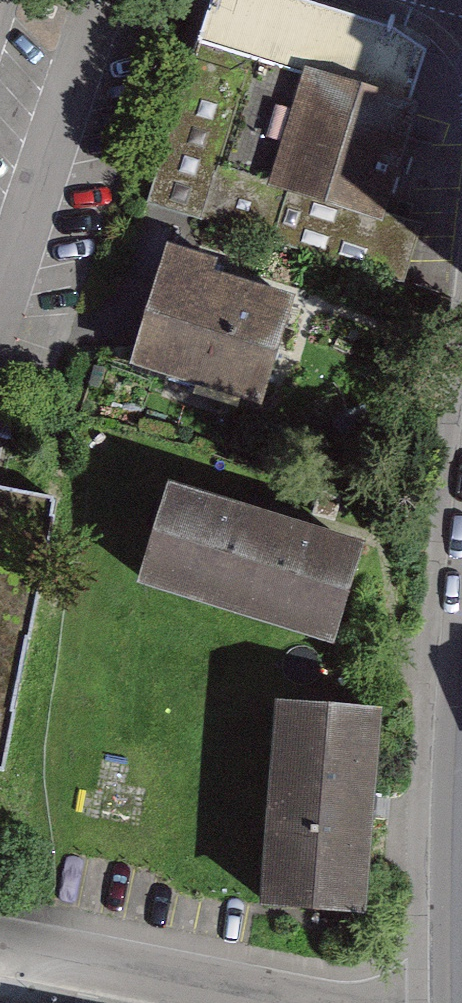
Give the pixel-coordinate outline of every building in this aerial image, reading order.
[(197,40),(410,109),(427,56),(393,33),(288,0),(210,0),(197,40)] [(143,205),(403,286),(421,229),(386,219),(420,112),(410,109),(197,40),(143,205)] [(300,300),(167,251),(120,378),(253,427),(300,300)] [(371,548),(174,486),(143,584),(340,646),(371,548)] [(0,496),(0,763),(2,764),(52,506),(0,496)] [(388,918),(402,716),(291,709),(277,910),(388,918)]
